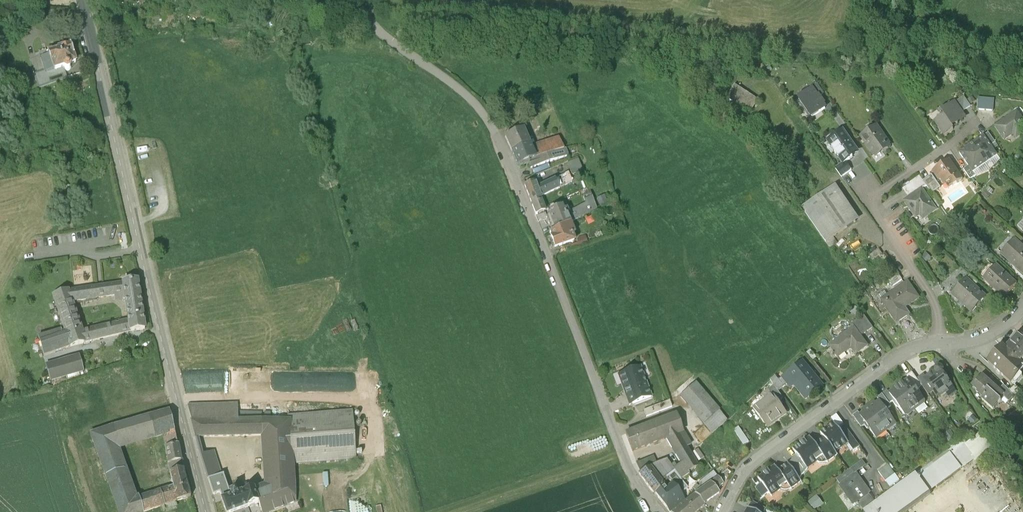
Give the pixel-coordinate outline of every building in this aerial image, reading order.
[(74,56),(71,46),(60,50),(59,47),(48,50),(50,54),(49,54),(55,70),(64,67),(64,68),(65,69),(65,70),(66,70),(67,70),(68,71),(68,70),(69,70),(70,69),(71,68),(71,67),(70,66),(70,65),(76,63),(73,56),(74,56)] [(49,54),(40,58),(45,71),(46,73),(55,70),(49,54)] [(67,78),(64,67),(55,70),(46,73),(45,71),(34,75),(38,88),(67,78)] [(758,102),(735,87),(728,98),(751,112),(758,102)] [(812,90),(799,99),(812,118),(825,110),(823,106),(824,105),(818,96),(817,97),(812,90)] [(955,104),(962,113),(971,107),(964,98),(955,104)] [(993,100),(979,99),(978,110),(992,111),(993,100)] [(935,123),(944,137),(953,131),(950,127),(953,125),(954,126),(956,127),(957,126),(959,125),(959,124),(959,123),(959,121),(965,117),(962,113),(955,104),(955,103),(939,114),(942,118),(935,123)] [(996,127),(1005,140),(1012,135),(1015,139),(1022,134),(1022,122),(1017,113),(996,127)] [(886,147),(889,145),(876,128),(874,129),(872,127),(862,134),(864,136),(861,138),(874,156),(881,151),(883,153),(888,149),(886,147)] [(511,151),(528,144),(523,130),(506,137),(511,151)] [(844,165),(846,163),(853,158),(851,156),(857,153),(842,132),(836,136),(837,138),(829,144),(843,165),(844,165)] [(984,137),(991,147),(996,143),(989,134),(984,137)] [(972,146),(985,165),(998,157),(991,147),(984,137),(972,146)] [(559,139),(530,148),(534,159),(564,149),(559,139)] [(528,144),(511,151),(517,166),(527,162),(534,159),(530,148),(528,144)] [(969,167),(973,174),(985,165),(972,146),(959,154),(969,167)] [(564,149),(534,159),(527,162),(530,168),(566,156),(564,149)] [(578,160),(568,164),(571,173),(582,170),(578,160)] [(949,161),(934,171),(944,186),(950,182),(953,187),(963,180),(949,161)] [(836,170),(842,178),(852,171),(846,163),(844,165),(843,165),(836,170)] [(969,167),(964,171),(971,180),(975,177),(973,174),(969,167)] [(932,176),(923,182),(926,188),(932,195),(941,189),(932,176)] [(901,190),(908,200),(921,191),(926,188),(923,182),(919,178),(901,190)] [(551,181),(540,186),(538,180),(533,182),(539,198),(552,191),(558,189),(559,188),(555,179),(551,181)] [(539,198),(533,182),(524,185),(536,215),(545,211),(539,198)] [(831,249),(838,244),(833,237),(856,222),(832,188),(803,209),(831,249)] [(908,200),(905,202),(916,219),(924,213),(927,217),(935,211),(921,191),(908,200)] [(561,207),(548,211),(550,216),(546,217),(552,232),(569,223),(581,217),(577,209),(568,214),(566,209),(562,211),(561,207)] [(574,235),(569,223),(552,232),(550,234),(551,238),(555,248),(574,242),(572,236),(574,235)] [(1003,256),(1022,274),(1022,249),(1018,245),(1015,242),(1003,256)] [(869,257),(873,262),(882,256),(879,251),(869,257)] [(882,317),(889,313),(881,301),(882,301),(854,261),(848,266),(882,317)] [(996,266),(983,280),(1004,299),(1017,285),(996,266)] [(890,282),(893,287),(902,282),(899,276),(890,282)] [(968,282),(975,288),(979,284),(970,276),(966,280),(968,282)] [(975,288),(968,282),(954,297),(972,313),(985,298),(975,288)] [(67,293),(67,292),(54,297),(64,329),(38,338),(44,356),(70,347),(131,332),(145,330),(137,283),(101,288),(67,293)] [(889,313),(897,325),(910,316),(905,309),(920,300),(908,283),(882,301),(881,301),(889,313)] [(854,327),(860,336),(873,328),(864,315),(851,324),(854,327)] [(829,346),(838,358),(839,358),(837,356),(843,351),(844,353),(850,349),(855,355),(867,346),(860,336),(854,327),(829,346)] [(1006,350),(1022,365),(1022,366),(1022,339),(1019,335),(1006,350)] [(1006,350),(1004,348),(989,363),(1011,384),(1018,376),(1015,373),(1022,365),(1006,350)] [(810,351),(807,354),(812,361),(816,358),(810,351)] [(80,358),(46,367),(50,381),(83,372),(80,358)] [(794,386),(805,400),(822,386),(802,361),(782,378),(787,384),(791,388),(794,386)] [(618,375),(630,405),(651,397),(640,367),(618,375)] [(931,374),(926,378),(924,379),(933,391),(937,397),(939,397),(945,392),(948,396),(950,396),(954,393),(955,391),(952,388),(952,387),(948,382),(949,380),(946,377),(944,376),(942,373),(943,373),(943,370),(941,367),(938,367),(936,369),(935,372),(933,374),(931,374)] [(917,390),(919,389),(922,386),(917,380),(912,372),(907,376),(909,379),(910,379),(917,390)] [(922,386),(928,394),(933,391),(924,379),(926,378),(923,375),(917,380),(922,386)] [(774,386),(778,391),(784,387),(787,384),(782,378),(779,381),(775,376),(770,380),(774,386)] [(999,401),(1003,397),(1004,396),(999,392),(983,377),(976,384),(976,383),(972,387),(978,393),(977,394),(983,399),(982,400),(993,410),(1001,402),(999,401)] [(910,379),(909,379),(906,382),(902,382),(898,385),(916,409),(923,403),(924,399),(919,392),(920,390),(919,389),(917,390),(910,379)] [(727,419),(696,383),(680,396),(712,433),(727,419)] [(916,409),(898,385),(894,387),(894,391),(889,394),(894,400),(893,401),(896,407),(899,407),(904,414),(908,415),(916,409)] [(773,394),(779,402),(783,399),(778,391),(774,386),(762,394),(766,400),(773,394)] [(1013,386),(1009,392),(1014,399),(1016,401),(1022,395),(1013,386)] [(1004,387),(999,392),(1004,396),(1003,397),(1009,403),(1014,399),(1009,392),(1004,387)] [(887,391),(882,394),(889,404),(893,401),(894,400),(889,394),(887,391)] [(764,422),(768,427),(787,413),(779,402),(773,394),(766,400),(753,408),(763,423),(764,422)] [(891,406),(889,404),(882,394),(877,398),(880,402),(886,410),(888,409),(891,406)] [(643,411),(646,417),(672,407),(669,400),(643,411)] [(868,406),(886,430),(896,423),(890,415),(890,411),(888,409),(886,410),(880,402),(875,405),(873,403),(868,406)] [(187,406),(195,437),(253,436),(254,442),(263,441),(262,435),(290,435),(289,421),(288,421),(237,421),(237,404),(187,406)] [(869,429),(876,438),(886,430),(868,406),(863,410),(865,413),(861,416),(860,416),(866,425),(865,426),(866,428),(869,429)] [(181,460),(180,455),(178,443),(170,412),(112,428),(112,427),(91,434),(119,511),(143,511),(190,497),(183,471),(170,473),(173,487),(135,499),(116,447),(162,434),(169,463),(181,460)] [(853,416),(861,428),(865,426),(866,425),(860,416),(861,416),(858,412),(853,416)] [(290,435),(292,462),(355,458),(352,413),(288,418),(288,421),(289,421),(290,435)] [(666,438),(682,432),(676,416),(626,434),(632,451),(666,438)] [(820,433),(824,438),(835,453),(836,452),(848,443),(848,444),(849,443),(839,429),(834,423),(833,423),(834,424),(821,433),(821,432),(820,433)] [(844,425),(839,429),(849,443),(848,444),(853,451),(853,452),(860,447),(844,425)] [(733,430),(744,445),(749,442),(739,427),(733,430)] [(983,431),(965,444),(976,459),(980,464),(997,451),(983,431)] [(683,467),(688,476),(690,475),(688,473),(697,467),(693,460),(691,455),(686,448),(690,446),(686,438),(682,432),(666,438),(683,467)] [(292,462),(290,435),(262,435),(263,441),(266,484),(268,511),(295,501),(292,462)] [(793,449),(806,467),(811,463),(813,465),(817,462),(820,464),(824,464),(827,462),(827,463),(828,462),(837,455),(837,456),(838,455),(836,452),(835,453),(824,438),(815,444),(810,437),(809,437),(809,438),(805,441),(805,440),(804,441),(805,441),(801,444),(801,443),(800,444),(794,449),(793,449)] [(961,470),(976,459),(965,444),(963,441),(948,452),(961,470)] [(698,449),(691,454),(697,461),(703,457),(698,449)] [(212,452),(201,456),(213,495),(220,492),(227,489),(226,488),(213,453),(212,452)] [(961,470),(948,452),(877,505),(866,511),(904,511),(961,470)] [(637,463),(641,472),(648,469),(647,468),(649,467),(657,463),(653,456),(637,463)] [(657,463),(649,467),(660,482),(667,477),(674,472),(676,471),(667,459),(657,463)] [(840,485),(840,484),(854,474),(866,465),(862,460),(836,480),(840,485)] [(759,478),(758,478),(762,483),(769,493),(771,497),(772,496),(781,490),(783,491),(786,491),(789,490),(791,489),(792,489),(791,488),(801,482),(788,463),(787,464),(778,471),(775,466),(774,466),(775,467),(769,471),(768,470),(768,471),(765,474),(764,473),(764,474),(759,478)] [(888,465),(878,472),(890,488),(899,481),(888,465)] [(654,494),(663,486),(661,483),(660,482),(649,467),(647,468),(648,469),(641,472),(639,474),(650,489),(654,494)] [(683,467),(676,471),(674,472),(681,481),(681,480),(688,476),(683,467)] [(713,471),(699,482),(703,487),(717,476),(713,471)] [(673,486),(680,495),(688,488),(681,480),(681,481),(674,472),(667,477),(669,481),(673,486)] [(854,474),(840,484),(856,505),(859,503),(865,511),(866,511),(877,505),(873,500),(854,474)] [(661,483),(663,486),(669,481),(667,477),(660,482),(661,483)] [(718,477),(695,494),(703,504),(719,493),(716,490),(723,484),(718,477)] [(762,483),(755,488),(756,489),(756,488),(763,497),(762,497),(762,498),(769,493),(762,483)] [(231,487),(226,488),(227,489),(220,492),(227,511),(233,511),(258,503),(261,511),(267,511),(268,511),(266,484),(253,488),(253,489),(237,495),(235,490),(232,491),(231,487)] [(669,511),(671,511),(684,501),(680,495),(673,486),(666,491),(663,486),(654,494),(669,511)] [(697,511),(704,505),(703,504),(695,494),(673,511),(696,511),(697,511)] [(816,496),(808,502),(814,510),(822,504),(816,496)] [(750,509),(756,511),(765,511),(766,509),(753,502),(750,509)]
